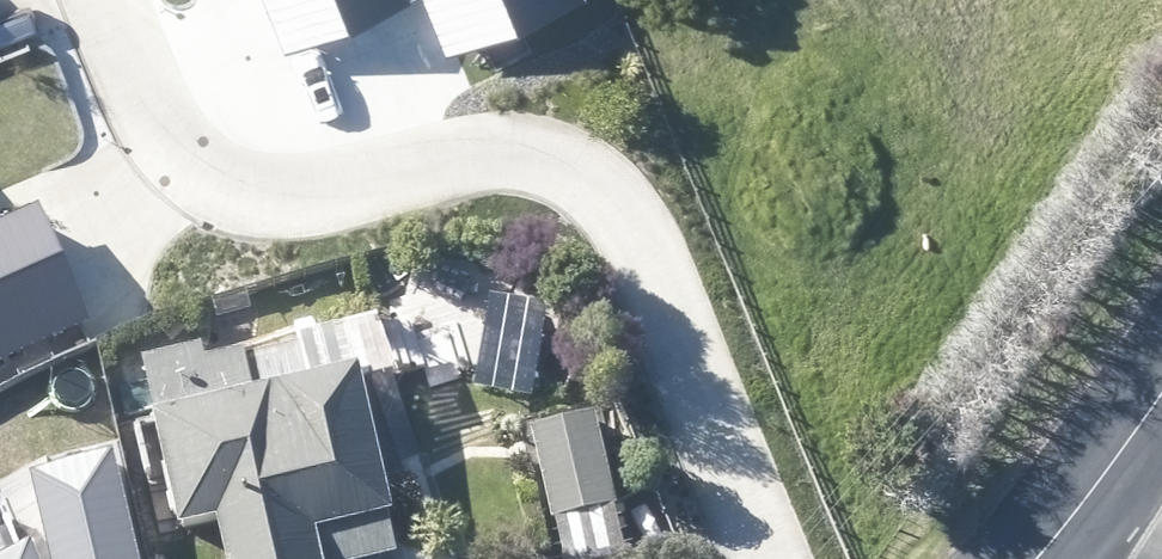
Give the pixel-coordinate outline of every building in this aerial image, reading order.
[(99,328),(49,210),(0,231),(0,370),(99,328)] [(406,365),(394,316),(215,358),(212,346),(156,359),(163,391),(195,524),(229,516),(240,558),(382,558),(408,553),(397,512),(409,509),(377,379),(407,373),(406,365)] [(115,406),(120,436),(156,430),(151,394),(115,399),(115,406)] [(604,408),(536,421),(544,458),(564,558),(634,558),(604,408)]
